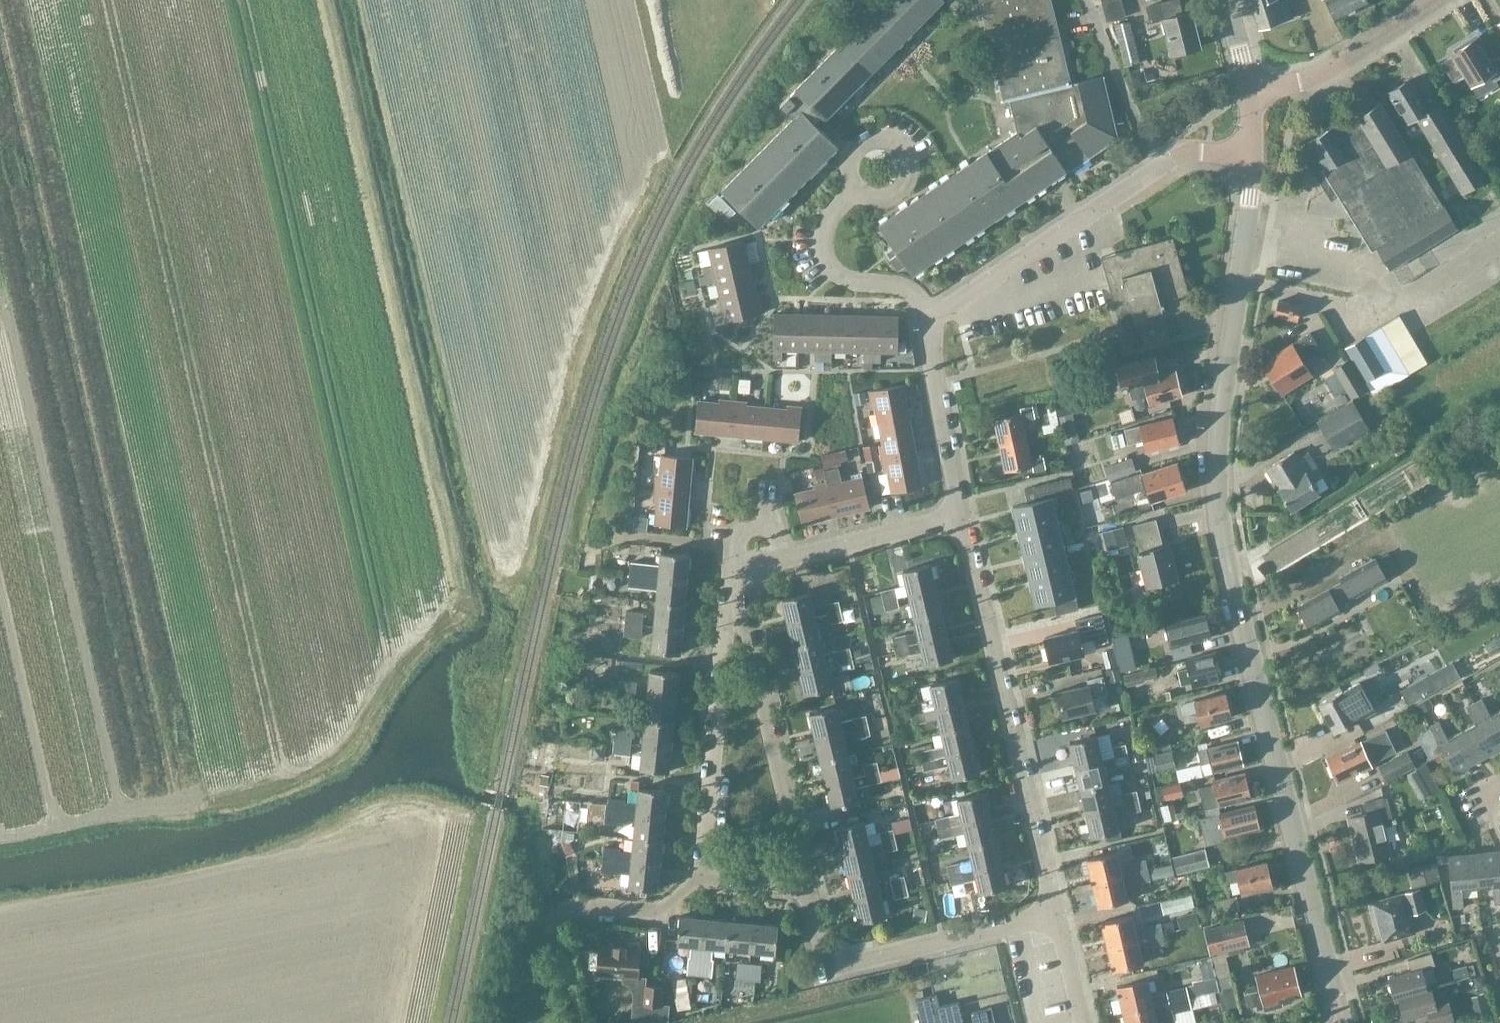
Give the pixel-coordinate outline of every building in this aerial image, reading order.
[(722,191),(724,192),(727,196),(758,226),(838,145),(820,127),(827,119),(946,0),(888,0),(784,107),(795,117),(722,191)] [(980,4),(982,13),(1004,102),(1010,101),(1018,133),(988,153),(987,153),(880,225),(893,246),(886,251),(898,269),(906,264),(913,274),(1066,171),(1064,167),(1085,153),(1089,159),(1118,139),(1103,77),(1072,85),(1051,0),(979,0),(980,4)] [(953,6),(957,10),(964,17),(969,16),(982,13),(980,4),(967,6),(961,0),(947,0),(953,6)] [(1178,0),(1173,0),(1160,3),(1145,6),(1149,24),(1164,20),(1173,58),(1187,55),(1185,51),(1199,48),(1190,12),(1181,14),(1178,0)] [(1287,0),(1250,0),(1259,29),(1293,18),(1287,0)] [(1368,5),(1366,0),(1328,0),(1337,20),(1368,5)] [(1125,66),(1139,62),(1129,20),(1114,24),(1125,66)] [(1499,77),(1499,60),(1499,58),(1491,63),(1477,40),(1452,55),(1454,57),(1443,63),(1451,75),(1461,69),(1473,88),(1492,76),(1495,81),(1499,77)] [(1407,124),(1410,122),(1417,118),(1463,193),(1487,179),(1452,123),(1456,121),(1443,101),(1430,109),(1412,80),(1388,95),(1407,124)] [(1457,229),(1381,104),(1359,117),(1357,114),(1309,143),(1326,170),(1323,172),(1372,252),(1378,249),(1390,270),(1457,229)] [(736,211),(719,194),(709,204),(726,222),(736,211)] [(1119,267),(1110,270),(1122,313),(1131,310),(1135,324),(1136,324),(1143,347),(1170,339),(1164,318),(1193,309),(1173,237),(1115,253),(1119,267)] [(704,269),(706,277),(751,266),(745,241),(709,250),(713,267),(704,269)] [(757,290),(751,266),(706,277),(707,285),(717,283),(720,299),(757,290)] [(762,314),(757,290),(720,299),(724,315),(715,316),(717,325),(762,314)] [(1296,321),(1300,308),(1279,303),(1276,316),(1296,321)] [(783,351),(800,351),(800,315),(775,315),(774,361),(783,361),(783,351)] [(825,315),(800,315),(800,351),(816,351),(815,361),(824,361),(825,315)] [(849,316),(825,315),(824,361),(832,361),(832,351),(849,352),(849,316)] [(1374,395),(1428,362),(1399,315),(1345,347),(1374,395)] [(865,352),(865,362),(865,369),(873,369),(873,362),(874,316),(849,316),(849,352),(865,352)] [(899,342),(899,317),(874,316),(873,362),(881,362),(881,352),(899,353),(899,352),(899,342)] [(1303,362),(1320,351),(1310,334),(1262,364),(1282,395),(1312,376),(1303,362)] [(1153,359),(1115,368),(1120,387),(1128,385),(1131,400),(1148,395),(1150,405),(1181,397),(1180,393),(1181,393),(1181,392),(1182,391),(1182,390),(1182,388),(1181,388),(1181,387),(1180,386),(1180,385),(1179,384),(1178,384),(1175,372),(1158,376),(1153,359)] [(1350,400),(1367,390),(1348,360),(1332,370),(1350,400)] [(903,386),(869,392),(871,406),(875,405),(879,425),(909,420),(903,386)] [(1055,401),(1059,416),(1067,443),(1080,439),(1072,413),(1081,410),(1077,395),(1055,401)] [(695,432),(730,435),(733,401),(718,399),(718,402),(698,400),(695,432)] [(1334,449),(1370,427),(1354,400),(1318,422),(1334,449)] [(747,402),(733,401),(730,435),(765,438),(767,406),(747,405),(747,402)] [(786,408),(767,406),(765,438),(799,441),(802,410),(802,406),(787,405),(786,408)] [(994,420),(1000,445),(1027,440),(1023,421),(1034,418),(1032,407),(1020,409),(1021,414),(994,420)] [(1145,452),(1179,444),(1173,419),(1125,430),(1128,445),(1142,441),(1145,452)] [(879,446),(882,460),(916,453),(909,420),(879,425),(882,445),(879,446)] [(1031,459),(1027,440),(1000,445),(1005,473),(1033,467),(1034,472),(1045,469),(1043,457),(1031,459)] [(922,487),(916,453),(882,460),(884,473),(887,473),(891,493),(922,487)] [(1319,496),(1315,489),(1319,487),(1315,480),(1321,477),(1316,469),(1308,455),(1298,461),(1294,453),(1266,470),(1279,491),(1278,492),(1291,513),(1319,496)] [(661,454),(657,489),(690,492),(693,457),(661,454)] [(1108,482),(1136,472),(1131,458),(1104,468),(1108,482)] [(1143,473),(1111,483),(1116,498),(1147,488),(1151,501),(1185,490),(1177,464),(1143,475),(1143,473)] [(825,470),(828,482),(836,516),(869,508),(862,477),(842,482),(839,467),(825,470)] [(1069,478),(1048,483),(1052,500),(1073,494),(1069,478)] [(836,516),(828,482),(814,485),(815,489),(795,494),(802,524),(836,516)] [(1057,522),(1052,500),(1048,483),(1024,489),(1028,503),(1013,507),(1019,531),(1057,522)] [(690,492),(657,489),(653,524),(686,527),(690,492)] [(1157,519),(1133,525),(1148,586),(1175,580),(1167,547),(1160,549),(1156,532),(1159,531),(1157,519)] [(1063,546),(1057,522),(1019,531),(1025,556),(1063,546)] [(1069,571),(1063,546),(1025,556),(1031,580),(1069,571)] [(1388,552),(1375,559),(1340,579),(1342,583),(1298,607),(1309,629),(1339,612),(1335,605),(1349,597),(1351,600),(1400,573),(1388,552)] [(631,562),(629,576),(687,582),(689,557),(661,554),(660,565),(631,562)] [(936,589),(930,565),(904,572),(907,585),(880,591),(883,601),(897,598),(909,595),(936,589)] [(1037,605),(1054,601),(1075,595),(1069,571),(1031,580),(1037,605)] [(629,576),(628,588),(658,591),(657,604),(684,607),(687,582),(629,576)] [(941,612),(936,589),(909,595),(915,619),(941,612)] [(841,612),(838,601),(813,608),(809,594),(783,600),(788,624),(815,618),(828,615),(841,612)] [(1079,609),(1075,595),(1054,601),(1057,614),(1079,609)] [(900,608),(897,598),(883,601),(885,612),(900,608)] [(684,607),(657,604),(654,629),(682,631),(684,607)] [(625,611),(624,623),(642,625),(643,612),(625,611)] [(841,612),(828,615),(830,624),(843,621),(841,612)] [(915,619),(918,631),(892,638),(894,648),(947,636),(941,612),(915,619)] [(1083,655),(1081,643),(1093,640),(1095,645),(1108,642),(1101,614),(1074,620),(1077,630),(1045,638),(1050,663),(1083,655)] [(1189,644),(1210,638),(1205,616),(1165,626),(1174,659),(1191,655),(1189,644)] [(794,648),(821,641),(815,618),(788,624),(794,648)] [(624,623),(623,635),(640,637),(642,625),(624,623)] [(682,631),(654,629),(652,653),(680,656),(682,631)] [(1124,649),(1141,644),(1137,630),(1121,635),(1124,649)] [(953,659),(947,636),(894,648),(896,658),(923,651),(926,666),(953,659)] [(824,654),(821,641),(794,648),(800,671),(826,665),(826,664),(838,661),(862,656),(862,654),(861,649),(850,652),(850,648),(824,654)] [(862,656),(838,661),(840,671),(854,668),(853,664),(872,659),(870,652),(862,654),(862,656)] [(1216,652),(1214,653),(1185,660),(1188,671),(1178,673),(1181,685),(1191,683),(1192,687),(1223,680),(1221,672),(1222,669),(1221,661),(1218,660),(1216,652)] [(1451,663),(1401,691),(1409,704),(1459,676),(1451,663)] [(826,665),(800,671),(805,695),(832,689),(826,665)] [(650,673),(648,697),(676,700),(678,675),(650,673)] [(1088,686),(1058,693),(1064,718),(1094,711),(1091,698),(1107,695),(1102,677),(1087,681),(1088,686)] [(922,702),(908,705),(910,715),(963,703),(957,679),(931,685),(934,698),(922,702)] [(619,680),(618,693),(636,694),(637,682),(619,680)] [(1342,691),(1319,703),(1335,733),(1358,720),(1375,710),(1360,682),(1342,691)] [(618,693),(617,705),(635,707),(636,694),(618,693)] [(1201,725),(1230,718),(1224,694),(1195,701),(1195,702),(1182,705),(1184,715),(1198,712),(1201,725)] [(676,700),(648,697),(645,722),(674,725),(676,700)] [(1475,703),(1499,748),(1499,710),(1491,715),(1482,699),(1475,703)] [(963,703),(910,715),(913,725),(926,721),(939,718),(942,732),(969,726),(963,703)] [(1499,748),(1475,703),(1468,707),(1476,723),(1462,730),(1478,760),(1499,748)] [(816,738),(868,726),(866,715),(840,721),(837,708),(810,714),(816,738)] [(674,725),(645,722),(643,746),(671,749),(674,725)] [(1439,722),(1438,723),(1431,727),(1455,772),(1478,760),(1462,730),(1448,738),(1439,722)] [(821,762),(848,755),(844,741),(870,735),(868,726),(816,738),(821,762)] [(933,748),(918,752),(921,762),(974,750),(969,726),(942,732),(945,745),(933,748)] [(615,728),(614,741),(631,743),(632,730),(615,728)] [(1386,730),(1327,757),(1339,782),(1371,767),(1370,765),(1396,752),(1386,730)] [(1070,743),(1075,766),(1102,760),(1097,737),(1070,743)] [(614,741),(613,754),(630,755),(631,743),(614,741)] [(1214,771),(1243,765),(1238,741),(1198,750),(1201,764),(1212,762),(1214,771)] [(1125,744),(1111,748),(1114,757),(1128,754),(1125,745),(1125,744)] [(671,749),(643,746),(641,771),(669,774),(671,749)] [(974,750),(921,762),(924,772),(950,764),(953,780),(980,773),(974,750)] [(1156,771),(1175,767),(1172,752),(1153,756),(1156,771)] [(1386,781),(1415,766),(1407,752),(1378,767),(1386,781)] [(1130,764),(1128,754),(1114,757),(1116,767),(1130,764)] [(854,779),(848,755),(821,762),(827,785),(854,779)] [(1102,760),(1075,766),(1081,790),(1108,784),(1105,770),(1116,767),(1114,757),(1102,760)] [(863,765),(865,776),(879,773),(877,762),(863,765)] [(879,773),(865,776),(854,779),(827,785),(833,809),(859,802),(856,788),(881,782),(879,773)] [(1200,788),(1202,798),(1204,809),(1251,798),(1250,795),(1252,793),(1251,787),(1248,785),(1245,773),(1213,781),(1213,785),(1200,788)] [(1160,787),(1160,788),(1156,789),(1158,801),(1163,800),(1183,796),(1180,783),(1160,787)] [(1108,784),(1081,790),(1086,813),(1139,801),(1136,791),(1111,797),(1108,784)] [(608,799),(606,812),(665,817),(667,793),(639,790),(638,803),(625,802),(625,800),(608,799)] [(935,819),(937,830),(990,817),(985,794),(958,800),(961,812),(935,819)] [(1153,798),(1151,798),(1139,801),(1086,813),(1092,837),(1119,831),(1116,817),(1142,811),(1142,812),(1155,809),(1153,798)] [(1383,827),(1394,824),(1387,798),(1364,804),(1367,815),(1350,819),(1360,861),(1390,854),(1383,827)] [(1230,836),(1258,830),(1252,807),(1199,819),(1205,846),(1231,840),(1230,836)] [(665,817),(606,812),(605,824),(624,826),(624,823),(635,824),(634,839),(663,842),(665,817)] [(996,840),(990,817),(937,830),(940,839),(966,832),(969,847),(996,840)] [(837,828),(843,852),(869,845),(881,842),(895,839),(893,829),(867,836),(864,822),(837,828)] [(663,842),(634,839),(633,851),(620,850),(621,848),(603,846),(602,860),(632,863),(661,866),(663,842)] [(897,849),(895,839),(881,842),(884,852),(897,849)] [(960,862),(946,866),(948,876),(1001,864),(996,840),(969,847),(972,859),(960,862)] [(1393,858),(1399,871),(1432,856),(1426,842),(1393,858)] [(875,869),(869,845),(843,852),(848,875),(875,869)] [(1207,865),(1203,849),(1173,856),(1177,873),(1207,865)] [(1477,887),(1493,885),(1495,904),(1499,903),(1499,870),(1498,851),(1474,853),(1477,887)] [(1087,859),(1092,882),(1148,869),(1145,859),(1119,865),(1116,852),(1087,859)] [(1449,856),(1450,858),(1455,908),(1463,908),(1461,889),(1477,887),(1474,853),(1449,856)] [(632,863),(602,860),(601,872),(618,873),(618,871),(631,873),(629,888),(659,891),(661,866),(632,863)] [(1242,894),(1271,886),(1266,862),(1236,869),(1236,870),(1223,873),(1225,884),(1238,881),(1242,894)] [(1001,864),(948,876),(950,882),(951,885),(965,882),(977,879),(980,894),(996,890),(1007,887),(1001,864)] [(875,869),(848,875),(854,899),(881,893),(875,869)] [(1150,880),(1148,869),(1092,882),(1098,907),(1128,900),(1125,886),(1150,880)] [(905,876),(890,879),(892,889),(893,890),(907,887),(905,876)] [(907,887),(893,890),(895,900),(909,896),(907,887)] [(1410,915),(1425,911),(1419,890),(1372,902),(1383,943),(1415,934),(1410,915)] [(881,893),(854,899),(860,923),(886,916),(881,893)] [(1163,914),(1193,907),(1190,895),(1160,902),(1163,914)] [(1236,897),(1216,902),(1219,914),(1239,909),(1236,897)] [(1102,923),(1108,946),(1137,939),(1149,936),(1163,933),(1161,923),(1135,929),(1132,915),(1102,923)] [(681,916),(678,945),(691,946),(690,957),(688,957),(686,975),(700,976),(702,947),(705,919),(681,916)] [(712,977),(714,959),(712,959),(712,948),(727,950),(730,921),(705,919),(702,947),(700,976),(712,977)] [(1210,955),(1249,945),(1243,920),(1203,930),(1210,955)] [(730,921),(727,950),(751,952),(754,924),(730,921)] [(778,926),(754,924),(751,952),(775,955),(778,926)] [(1163,933),(1149,936),(1151,947),(1166,943),(1163,933)] [(1143,963),(1137,939),(1108,946),(1114,970),(1143,963)] [(637,977),(640,948),(600,945),(598,976),(624,978),(624,982),(628,983),(631,986),(633,990),(635,994),(634,1003),(661,1005),(663,987),(645,986),(645,978),(637,977)] [(1428,991),(1427,990),(1422,969),(1435,966),(1432,954),(1410,960),(1413,972),(1390,978),(1396,1000),(1399,999),(1428,991)] [(736,961),(735,978),(749,980),(750,963),(736,961)] [(750,963),(749,980),(761,981),(762,964),(750,963)] [(1473,963),(1466,965),(1452,969),(1455,980),(1476,974),(1473,963)] [(1280,1000),(1300,995),(1293,967),(1257,976),(1259,987),(1245,991),(1249,1007),(1264,1003),(1265,1010),(1281,1006),(1280,1000)] [(1231,975),(1217,979),(1223,988),(1234,985),(1231,975)] [(1188,997),(1186,987),(1151,995),(1147,978),(1117,985),(1124,1013),(1188,997)] [(1428,1013),(1431,1022),(1438,1022),(1454,1019),(1447,994),(1433,997),(1431,989),(1427,990),(1428,991),(1399,999),(1405,1019),(1428,1013)] [(1124,1013),(1126,1022),(1159,1022),(1175,1019),(1174,1014),(1216,1004),(1213,992),(1188,997),(1153,1006),(1124,1013)] [(915,999),(918,1013),(917,1013),(920,1022),(964,1022),(959,1001),(939,1005),(937,994),(915,999)] [(991,1007),(971,1012),(974,1022),(995,1022),(991,1007)]
